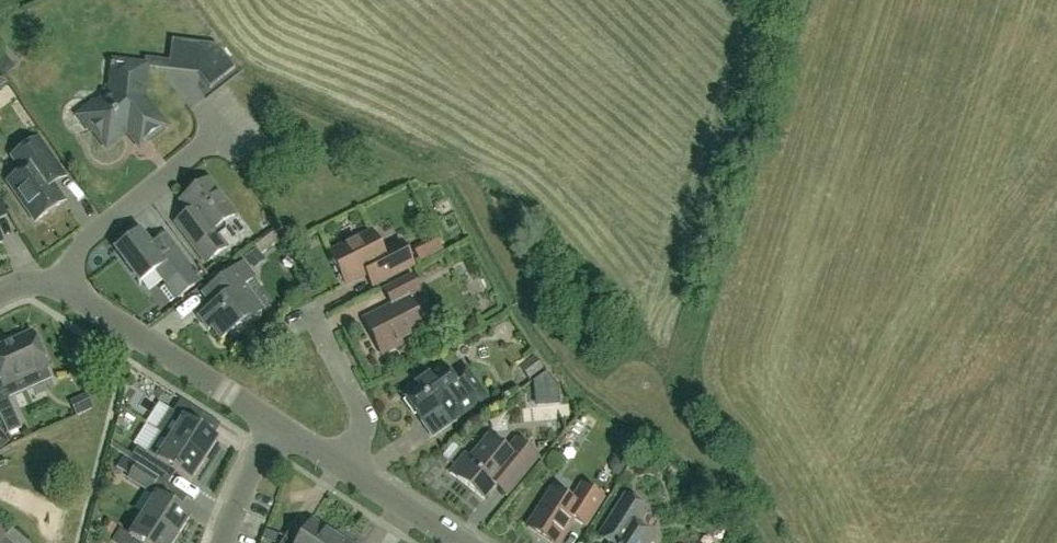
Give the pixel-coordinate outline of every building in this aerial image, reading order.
[(215,87),(241,68),(236,61),(210,80),(215,87)] [(124,131),(136,147),(162,126),(141,98),(144,67),(127,65),(110,63),(106,99),(96,107),(88,107),(82,112),(81,120),(86,126),(93,128),(107,145),(124,131)] [(22,172),(8,182),(35,222),(64,202),(52,185),(65,176),(39,138),(12,157),(22,172)] [(205,182),(180,201),(189,213),(175,223),(205,263),(226,247),(218,236),(227,229),(223,224),(235,215),(219,194),(216,197),(205,182)] [(150,246),(139,232),(116,250),(140,282),(156,269),(168,284),(164,287),(175,302),(203,281),(192,266),(190,268),(165,235),(150,246)] [(346,285),(366,274),(372,286),(412,265),(402,246),(383,256),(371,233),(330,253),(346,285)] [(443,252),(436,237),(413,249),(420,264),(443,252)] [(242,286),(253,278),(242,264),(203,293),(213,306),(198,317),(208,330),(212,327),(221,339),(227,335),(236,334),(239,327),(244,322),(245,324),(261,313),(242,286)] [(411,276),(384,290),(392,305),(363,319),(381,354),(425,332),(408,297),(419,291),(411,276)] [(0,349),(0,381),(2,386),(46,366),(32,334),(0,349)] [(443,408),(452,422),(486,398),(467,371),(453,382),(441,365),(401,394),(417,416),(430,407),(443,408)] [(543,398),(562,394),(556,367),(537,371),(543,398)] [(7,434),(21,428),(6,394),(0,397),(0,417),(7,434)] [(133,436),(144,444),(175,403),(164,394),(133,436)] [(217,440),(195,426),(203,414),(181,400),(173,412),(170,410),(157,431),(160,433),(188,451),(204,461),(217,440)] [(129,460),(151,474),(159,461),(191,482),(204,461),(188,451),(160,433),(147,453),(137,447),(129,460)] [(520,478),(538,457),(516,439),(506,451),(490,438),(472,459),(465,453),(449,472),(483,499),(508,468),(520,478)] [(150,491),(150,490),(158,479),(136,464),(128,476),(150,491)] [(570,501),(552,489),(527,527),(552,542),(557,542),(572,519),(586,528),(605,499),(581,483),(570,501)] [(156,494),(142,515),(177,537),(190,517),(156,494)] [(650,542),(653,537),(635,526),(646,509),(625,495),(598,538),(607,542),(650,542)] [(177,537),(142,515),(129,535),(120,529),(111,542),(113,542),(173,542),(177,537)] [(336,535),(312,519),(297,542),(286,535),(281,542),(330,542),(336,535)] [(336,535),(330,542),(349,542),(336,535)]
